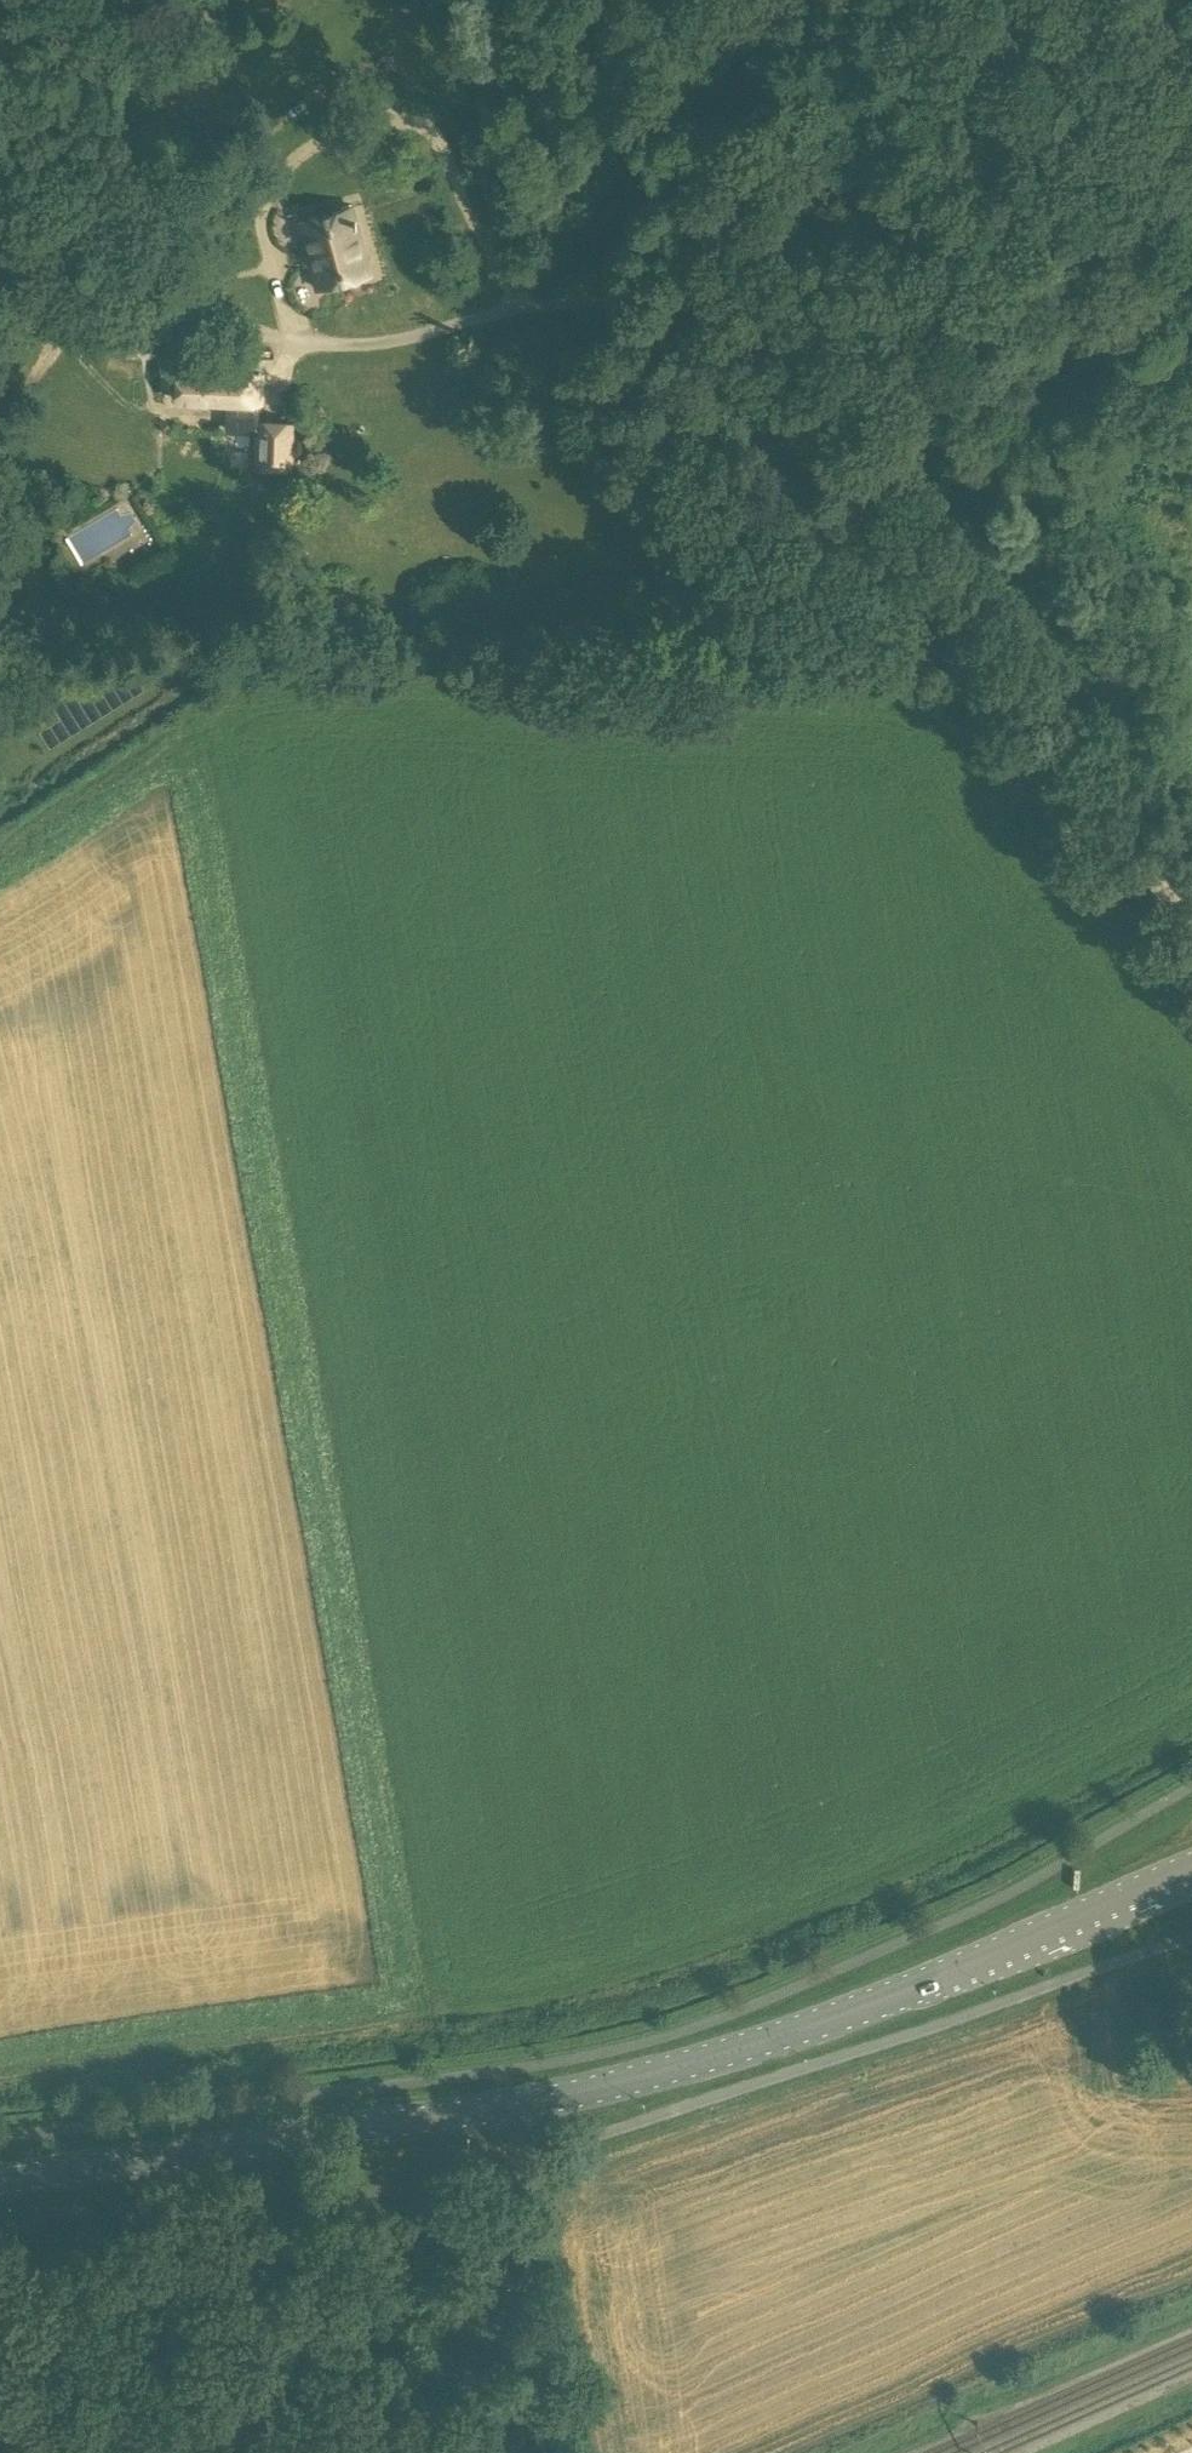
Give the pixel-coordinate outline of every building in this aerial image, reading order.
[(351,206),(297,221),(315,287),(369,272),(351,206)] [(182,360),(182,372),(178,372),(177,401),(228,403),(228,415),(256,416),(257,405),(260,405),(262,376),(210,373),(211,362),(182,360)] [(259,428),(258,466),(290,467),(292,420),(259,420),(259,428)]
